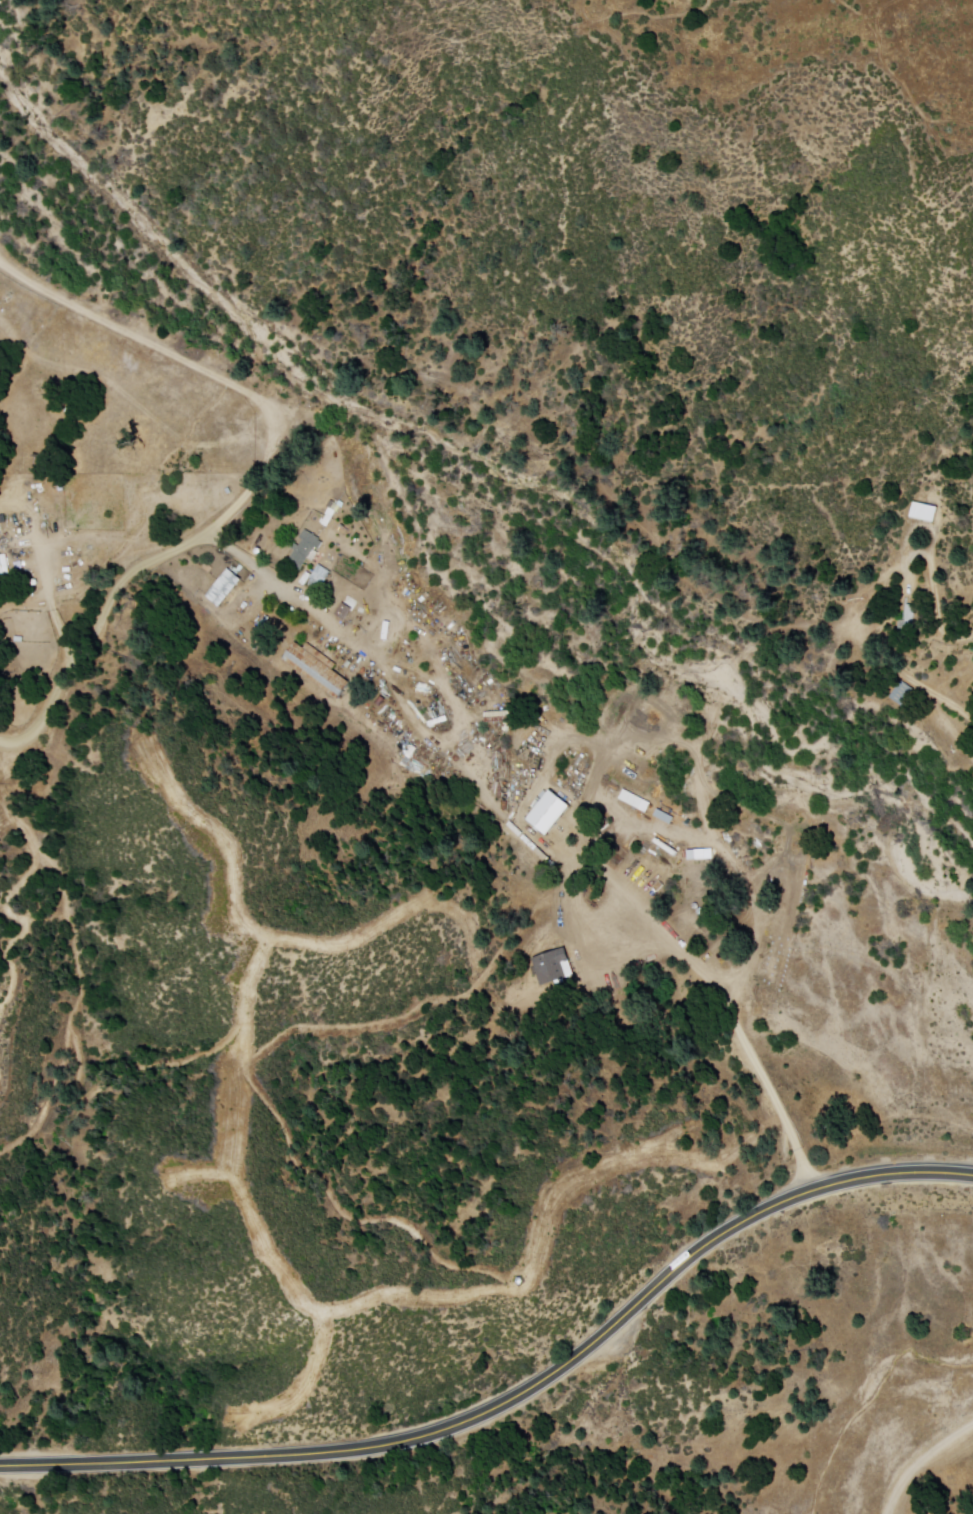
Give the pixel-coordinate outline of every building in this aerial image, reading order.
[(911,506),(939,508),(938,526),(910,524),(911,506)] [(308,530),(324,542),(304,571),(287,559),(308,530)] [(10,584),(0,585),(0,555),(7,554),(10,584)] [(319,567),(332,573),(322,592),(309,586),(319,567)] [(220,611),(206,599),(230,571),(244,583),(220,611)] [(341,622),(349,611),(341,606),(333,616),(341,622)] [(916,606),(915,633),(898,633),(899,622),(904,623),(905,606),(916,606)] [(298,639),(285,657),(341,696),(350,683),(332,671),(336,666),(298,639)] [(904,709),(889,697),(901,681),(917,693),(904,709)] [(569,813),(551,795),(527,821),(545,838),(569,813)]
